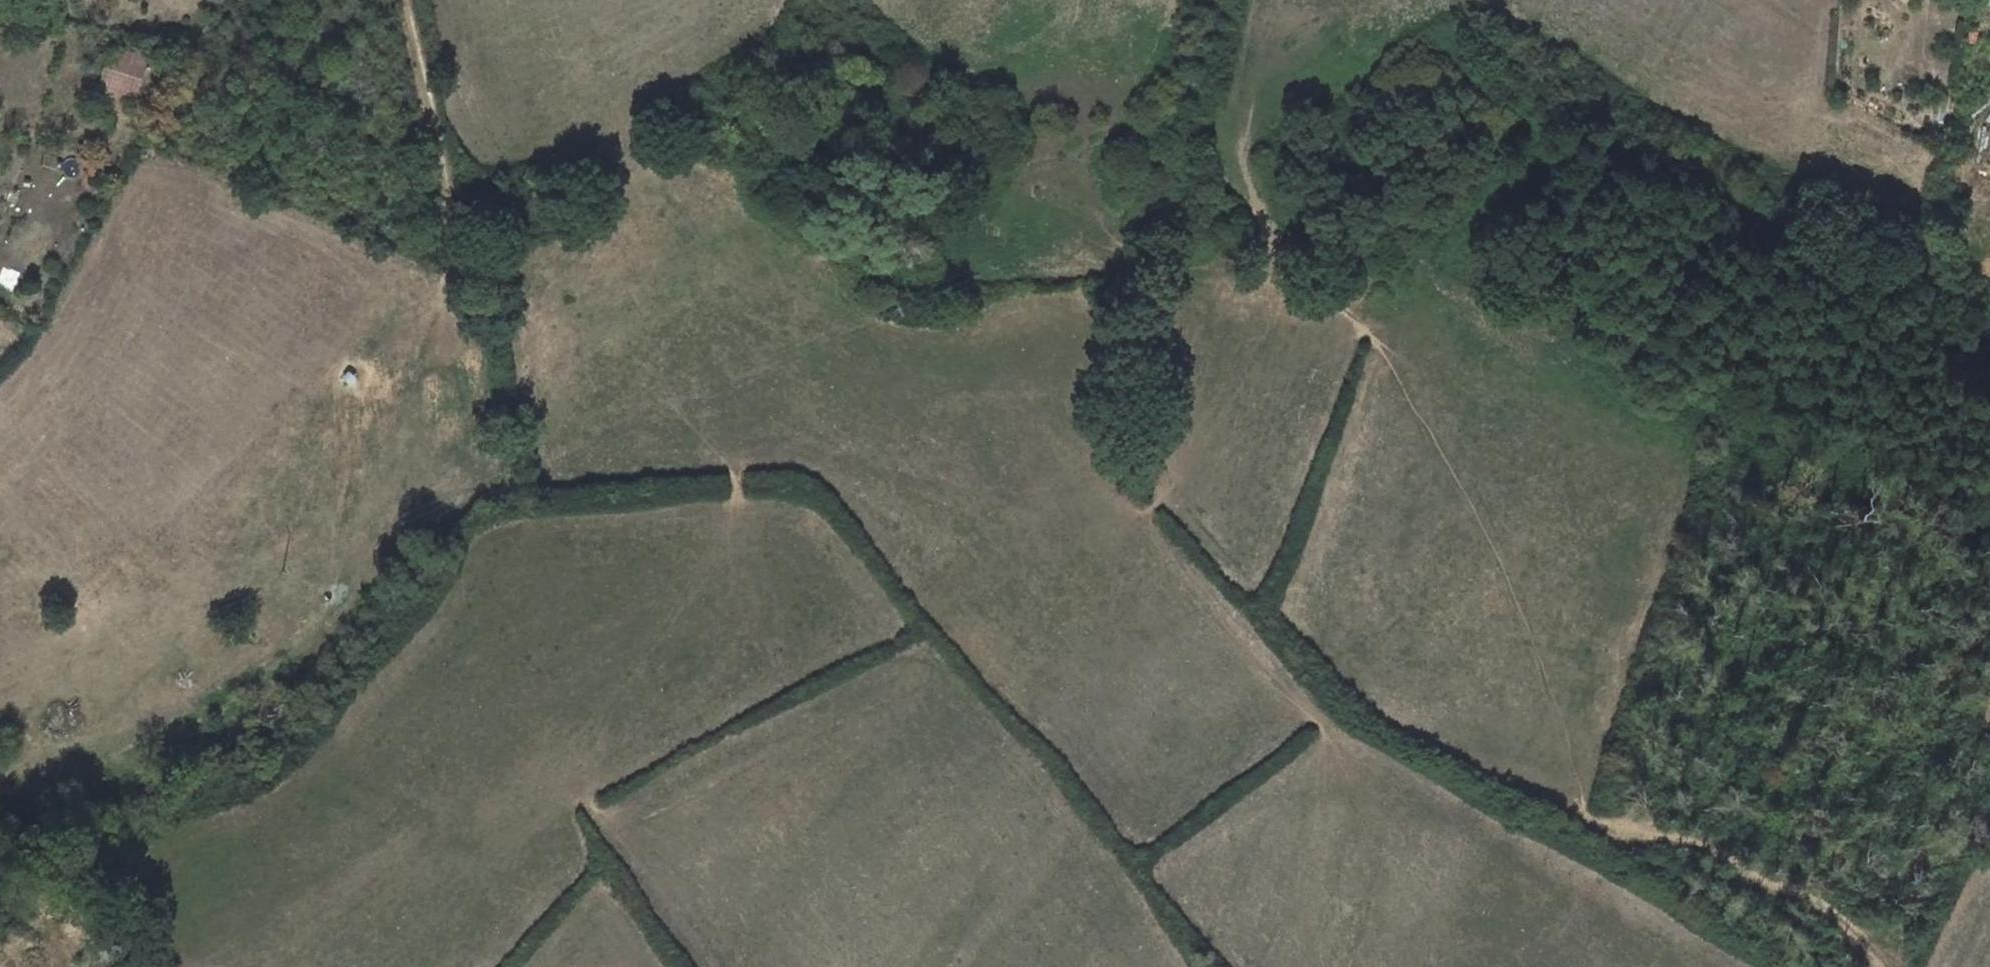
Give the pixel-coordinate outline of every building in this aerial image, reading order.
[(145,56),(114,47),(100,92),(131,102),(145,56)]
